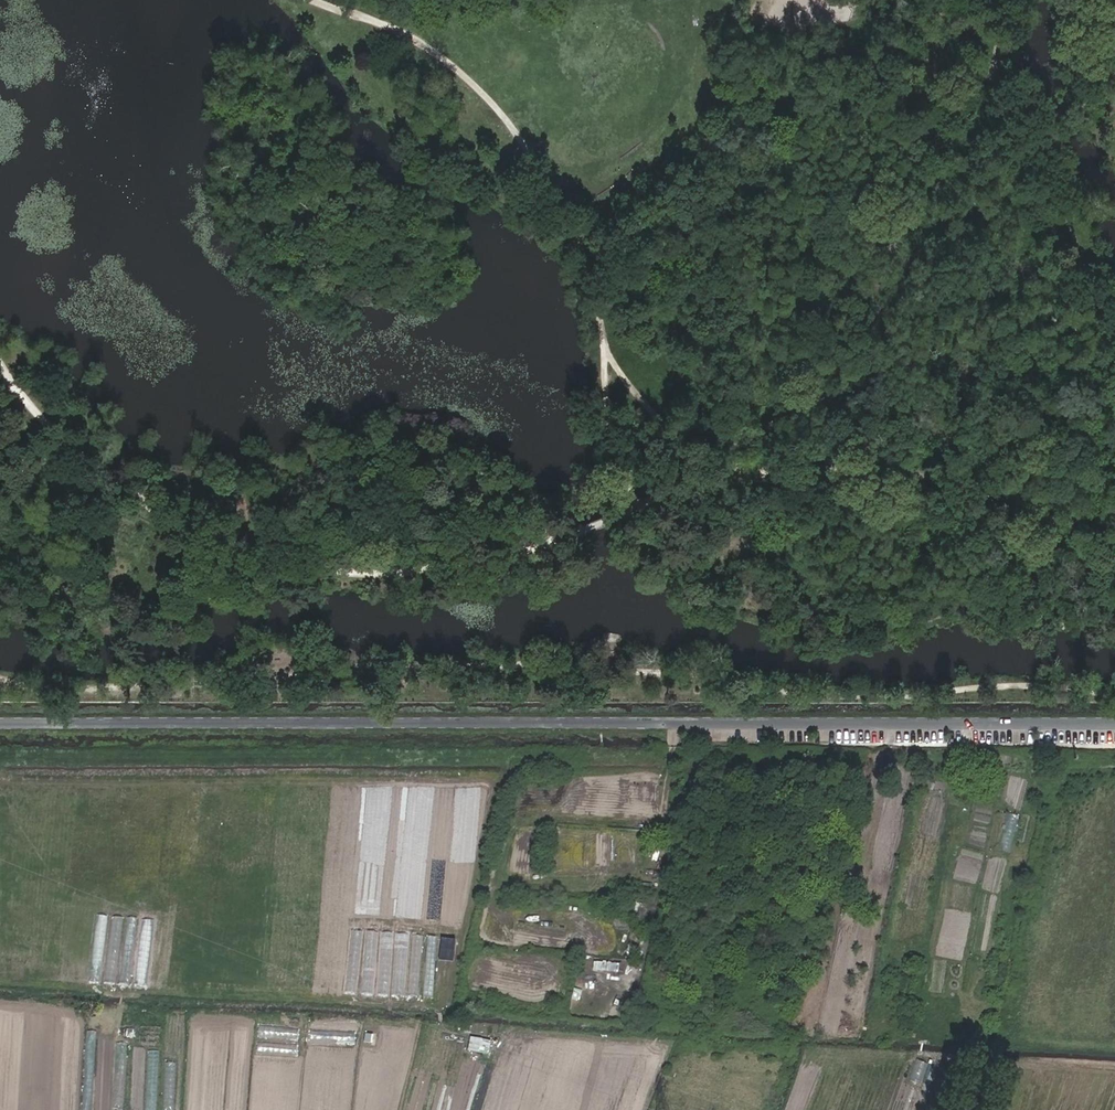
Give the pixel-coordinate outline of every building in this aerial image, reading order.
[(118,1029),(118,1038),(133,1039),(134,1030),(118,1029)] [(95,1031),(87,1031),(86,1043),(95,1044),(95,1031)] [(109,1056),(110,1040),(101,1040),(99,1055),(109,1056)]
